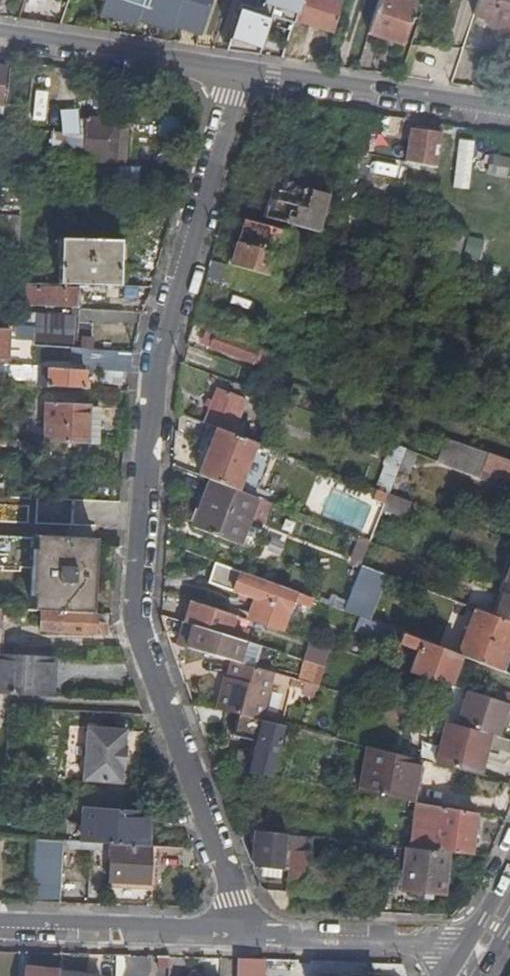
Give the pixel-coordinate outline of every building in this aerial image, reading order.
[(102,0),(97,14),(133,25),(135,19),(168,30),(170,25),(199,34),(210,0),(101,0),(102,0)] [(225,49),(259,54),(271,16),(293,23),(294,19),(297,11),(300,0),(262,0),(259,10),(240,4),(225,49)] [(297,11),(294,19),(333,32),(342,1),(339,0),(300,0),(297,11)] [(368,33),(404,44),(417,2),(410,0),(379,0),(368,33)] [(473,14),(509,26),(509,0),(478,0),(473,14)] [(45,120),(46,91),(32,90),(31,119),(45,120)] [(75,158),(74,189),(136,191),(137,169),(91,167),(91,160),(104,161),(104,166),(112,166),(112,161),(114,161),(115,142),(119,143),(119,136),(116,135),(116,124),(106,122),(106,118),(84,117),(83,135),(50,132),(47,156),(75,158)] [(440,135),(410,130),(404,161),(435,168),(440,135)] [(504,177),(506,157),(488,155),(485,175),(504,177)] [(319,232),(328,195),(273,181),(263,216),(319,232)] [(16,282),(19,217),(0,216),(0,282),(16,282)] [(283,255),(289,233),(242,219),(236,242),(277,253),(283,255)] [(435,225),(423,271),(453,280),(461,253),(466,233),(435,225)] [(488,248),(491,238),(466,232),(466,233),(461,253),(473,257),(476,245),(488,248)] [(58,239),(57,283),(105,285),(117,285),(118,241),(99,240),(99,239),(95,239),(95,240),(81,240),(81,238),(77,238),(77,240),(58,239)] [(236,242),(229,265),(270,277),(277,253),(236,242)] [(78,290),(18,287),(18,297),(6,296),(6,304),(77,308),(78,290)] [(247,343),(254,325),(220,313),(214,331),(247,343)] [(68,346),(70,316),(36,314),(34,344),(68,346)] [(455,399),(460,384),(475,338),(441,327),(421,387),(445,396),(455,399)] [(6,365),(8,329),(0,329),(0,364),(6,365)] [(265,368),(270,356),(209,332),(204,345),(265,368)] [(20,379),(21,366),(6,365),(0,364),(0,378),(20,379)] [(21,366),(20,379),(20,380),(35,381),(35,386),(82,389),(83,369),(21,366)] [(121,383),(122,371),(100,370),(100,382),(121,383)] [(217,386),(203,423),(207,424),(231,434),(246,397),(217,386)] [(40,404),(38,442),(98,444),(100,408),(83,408),(83,406),(40,404)] [(237,489),(255,443),(231,434),(207,424),(188,470),(215,481),(237,489)] [(496,483),(504,460),(477,450),(447,440),(440,461),(496,483)] [(255,443),(237,489),(250,495),(269,448),(255,443)] [(394,445),(376,489),(378,490),(387,494),(396,470),(404,449),(394,445)] [(417,454),(404,449),(396,470),(408,475),(417,454)] [(506,487),(509,477),(509,462),(504,460),(496,483),(506,487)] [(215,481),(205,505),(259,526),(269,502),(250,495),(237,489),(215,481)] [(384,503),(387,494),(378,490),(374,499),(384,503)] [(406,519),(412,503),(389,494),(383,510),(406,519)] [(31,572),(92,575),(93,525),(73,525),(74,500),(0,497),(0,571),(31,572)] [(258,529),(259,526),(205,505),(197,528),(238,543),(245,524),(258,529)] [(251,548),(258,529),(245,524),(238,543),(251,548)] [(359,537),(350,561),(359,565),(369,541),(359,537)] [(310,597),(214,560),(206,581),(250,597),(255,599),(248,620),(278,630),(290,598),(307,605),(310,597)] [(368,619),(385,575),(359,565),(350,589),(343,610),(359,616),(368,619)] [(498,591),(504,594),(509,596),(509,566),(508,565),(498,591)] [(90,611),(92,575),(31,572),(31,609),(90,611)] [(495,617),(509,622),(509,596),(504,594),(495,617)] [(243,619),(248,620),(255,599),(250,597),(243,619)] [(189,602),(182,623),(192,625),(227,636),(233,616),(189,602)] [(509,643),(509,622),(495,617),(474,608),(457,654),(461,655),(500,670),(509,643)] [(4,611),(3,626),(25,627),(28,627),(29,612),(4,611)] [(100,614),(90,613),(41,611),(40,630),(105,633),(106,622),(100,622),(100,614)] [(354,629),(397,646),(402,633),(368,619),(359,616),(354,629)] [(192,625),(182,623),(176,644),(186,647),(192,625)] [(192,625),(186,647),(233,661),(238,662),(245,642),(243,641),(227,636),(192,625)] [(247,628),(243,641),(245,642),(260,647),(277,652),(281,639),(247,628)] [(451,685),(461,655),(457,654),(402,633),(397,646),(396,651),(390,666),(451,685)] [(245,642),(238,662),(254,667),(260,647),(245,642)] [(55,656),(0,653),(0,693),(53,696),(55,656)] [(233,661),(219,709),(242,715),(261,720),(274,673),(254,667),(238,662),(233,661)] [(311,662),(305,682),(319,686),(327,667),(311,662)] [(495,699),(509,704),(509,693),(498,689),(495,699)] [(476,693),(464,727),(485,733),(491,735),(498,737),(504,718),(509,720),(509,716),(509,704),(495,699),(476,693)] [(260,734),(263,720),(261,720),(242,715),(239,728),(260,734)] [(263,720),(260,734),(249,773),(271,777),(285,726),(263,720)] [(436,764),(447,722),(441,720),(435,741),(429,740),(424,761),(426,761),(436,764)] [(447,722),(436,764),(475,774),(485,733),(464,727),(447,722)] [(126,746),(128,732),(89,728),(84,780),(123,784),(124,768),(126,768),(129,747),(126,746)] [(481,775),(491,735),(485,733),(475,774),(481,775)] [(414,780),(418,759),(368,747),(363,769),(414,780)] [(409,801),(417,802),(426,761),(424,761),(418,759),(414,780),(409,801)] [(409,801),(414,780),(363,769),(358,792),(409,801)] [(476,812),(417,802),(412,848),(451,852),(470,854),(476,812)] [(151,847),(154,812),(82,806),(80,842),(111,844),(151,847)] [(250,861),(252,866),(283,870),(287,834),(253,831),(250,861)] [(311,862),(313,837),(287,834),(283,870),(281,891),(324,893),(327,863),(311,862)] [(57,887),(60,841),(33,839),(30,886),(57,887)] [(148,884),(151,847),(111,844),(108,881),(148,884)] [(447,894),(451,852),(412,848),(403,847),(399,889),(447,894)] [(56,903),(57,887),(30,886),(29,902),(56,903)] [(168,956),(158,956),(157,966),(168,966),(168,956)] [(262,975),(263,959),(237,958),(236,975),(262,975)]
